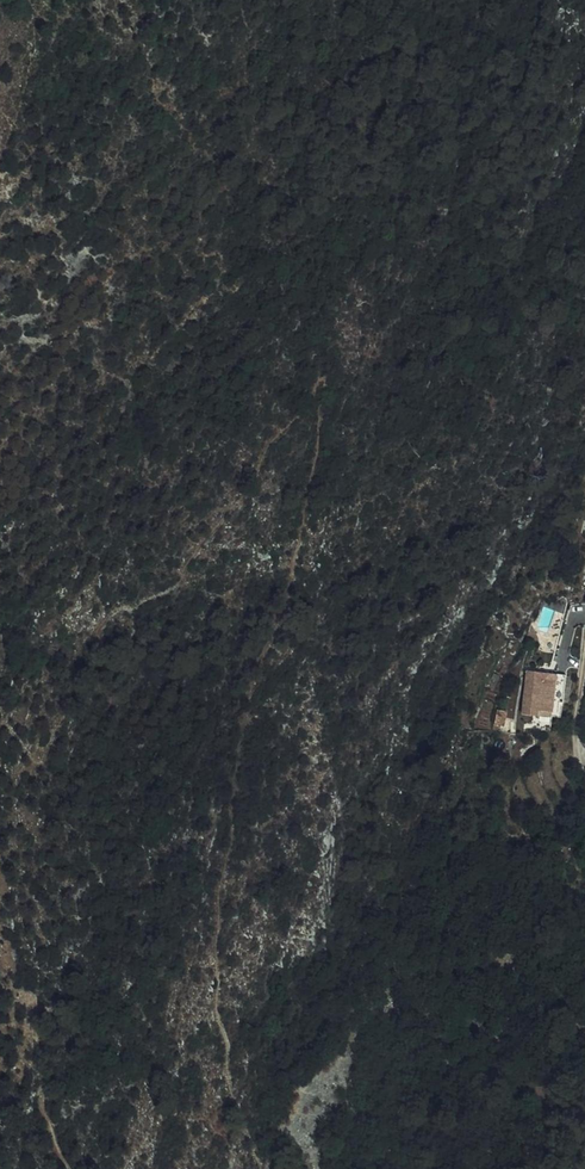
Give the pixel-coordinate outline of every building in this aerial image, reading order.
[(523,673),(520,716),(533,717),(534,711),(556,712),(556,706),(559,706),(560,675),(523,673)]
